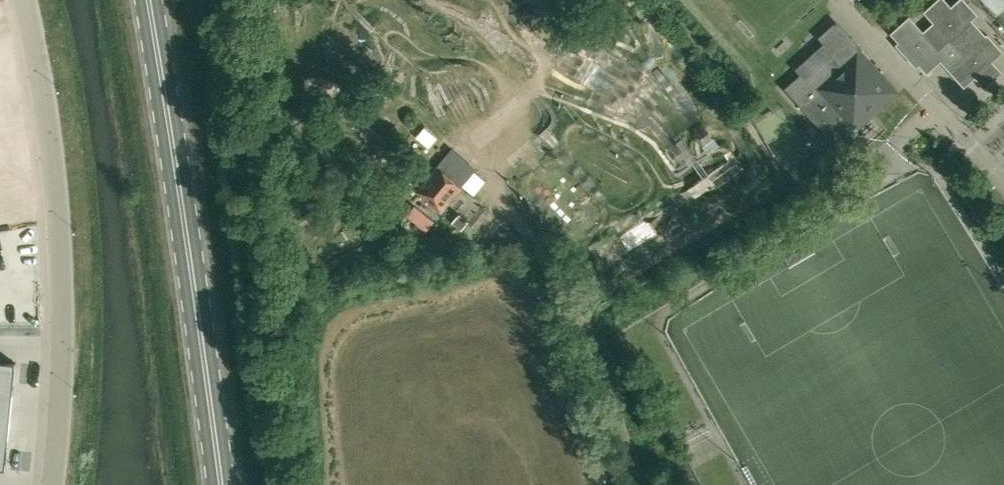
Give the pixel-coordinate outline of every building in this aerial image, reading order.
[(946,0),(937,0),(924,12),(934,22),(924,31),(910,16),(891,33),(927,74),(946,57),(940,49),(950,40),(964,56),(948,69),(965,87),(975,78),(985,89),(1003,72),(993,62),(1003,52),(988,34),(986,35),(972,20),(978,15),(965,0),(958,0),(952,6),(946,0)] [(996,15),(1003,8),(1003,0),(982,0),(996,15)] [(891,21),(888,18),(881,24),(885,27),(891,21)] [(858,47),(857,48),(835,23),(818,37),(824,43),(796,69),(800,74),(785,88),(824,132),(840,117),(854,132),(898,92),(858,47)] [(468,142),(481,125),(472,118),(460,135),(468,142)] [(952,144),(948,147),(950,149),(953,153),(959,148),(954,142),(952,144)] [(443,210),(460,188),(435,168),(416,192),(436,209),(438,206),(443,210)] [(415,206),(407,215),(426,231),(433,221),(415,206)] [(5,469),(8,438),(9,438),(13,393),(16,362),(0,361),(0,468),(5,469)]
